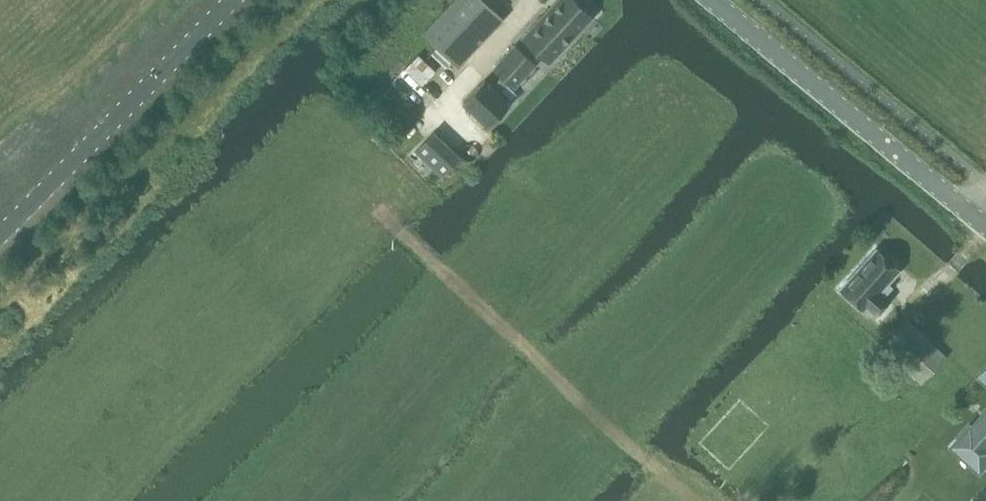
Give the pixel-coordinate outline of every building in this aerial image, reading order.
[(504,19),(484,0),(457,0),(424,35),(459,67),(504,19)] [(551,63),(593,17),(574,0),(560,0),(524,39),(551,63)] [(496,70),(515,87),(535,65),(516,47),(496,70)] [(405,68),(425,82),(437,66),(417,52),(405,68)] [(501,75),(492,85),(500,93),(501,91),(510,100),(516,94),(507,85),(509,82),(501,75)] [(500,93),(492,85),(486,80),(464,103),(489,127),(511,103),(500,93)] [(443,177),(461,158),(435,132),(417,152),(443,177)] [(887,283),(898,270),(892,265),(894,262),(885,254),(882,256),(876,250),(842,288),(864,308),(866,306),(875,314),(889,300),(883,294),(890,286),(887,283)] [(922,382),(946,356),(909,321),(884,347),(922,382)] [(953,446),(974,465),(985,452),(985,414),(971,430),(969,428),(953,446)] [(983,491),(974,500),(985,500),(985,494),(983,491)]
